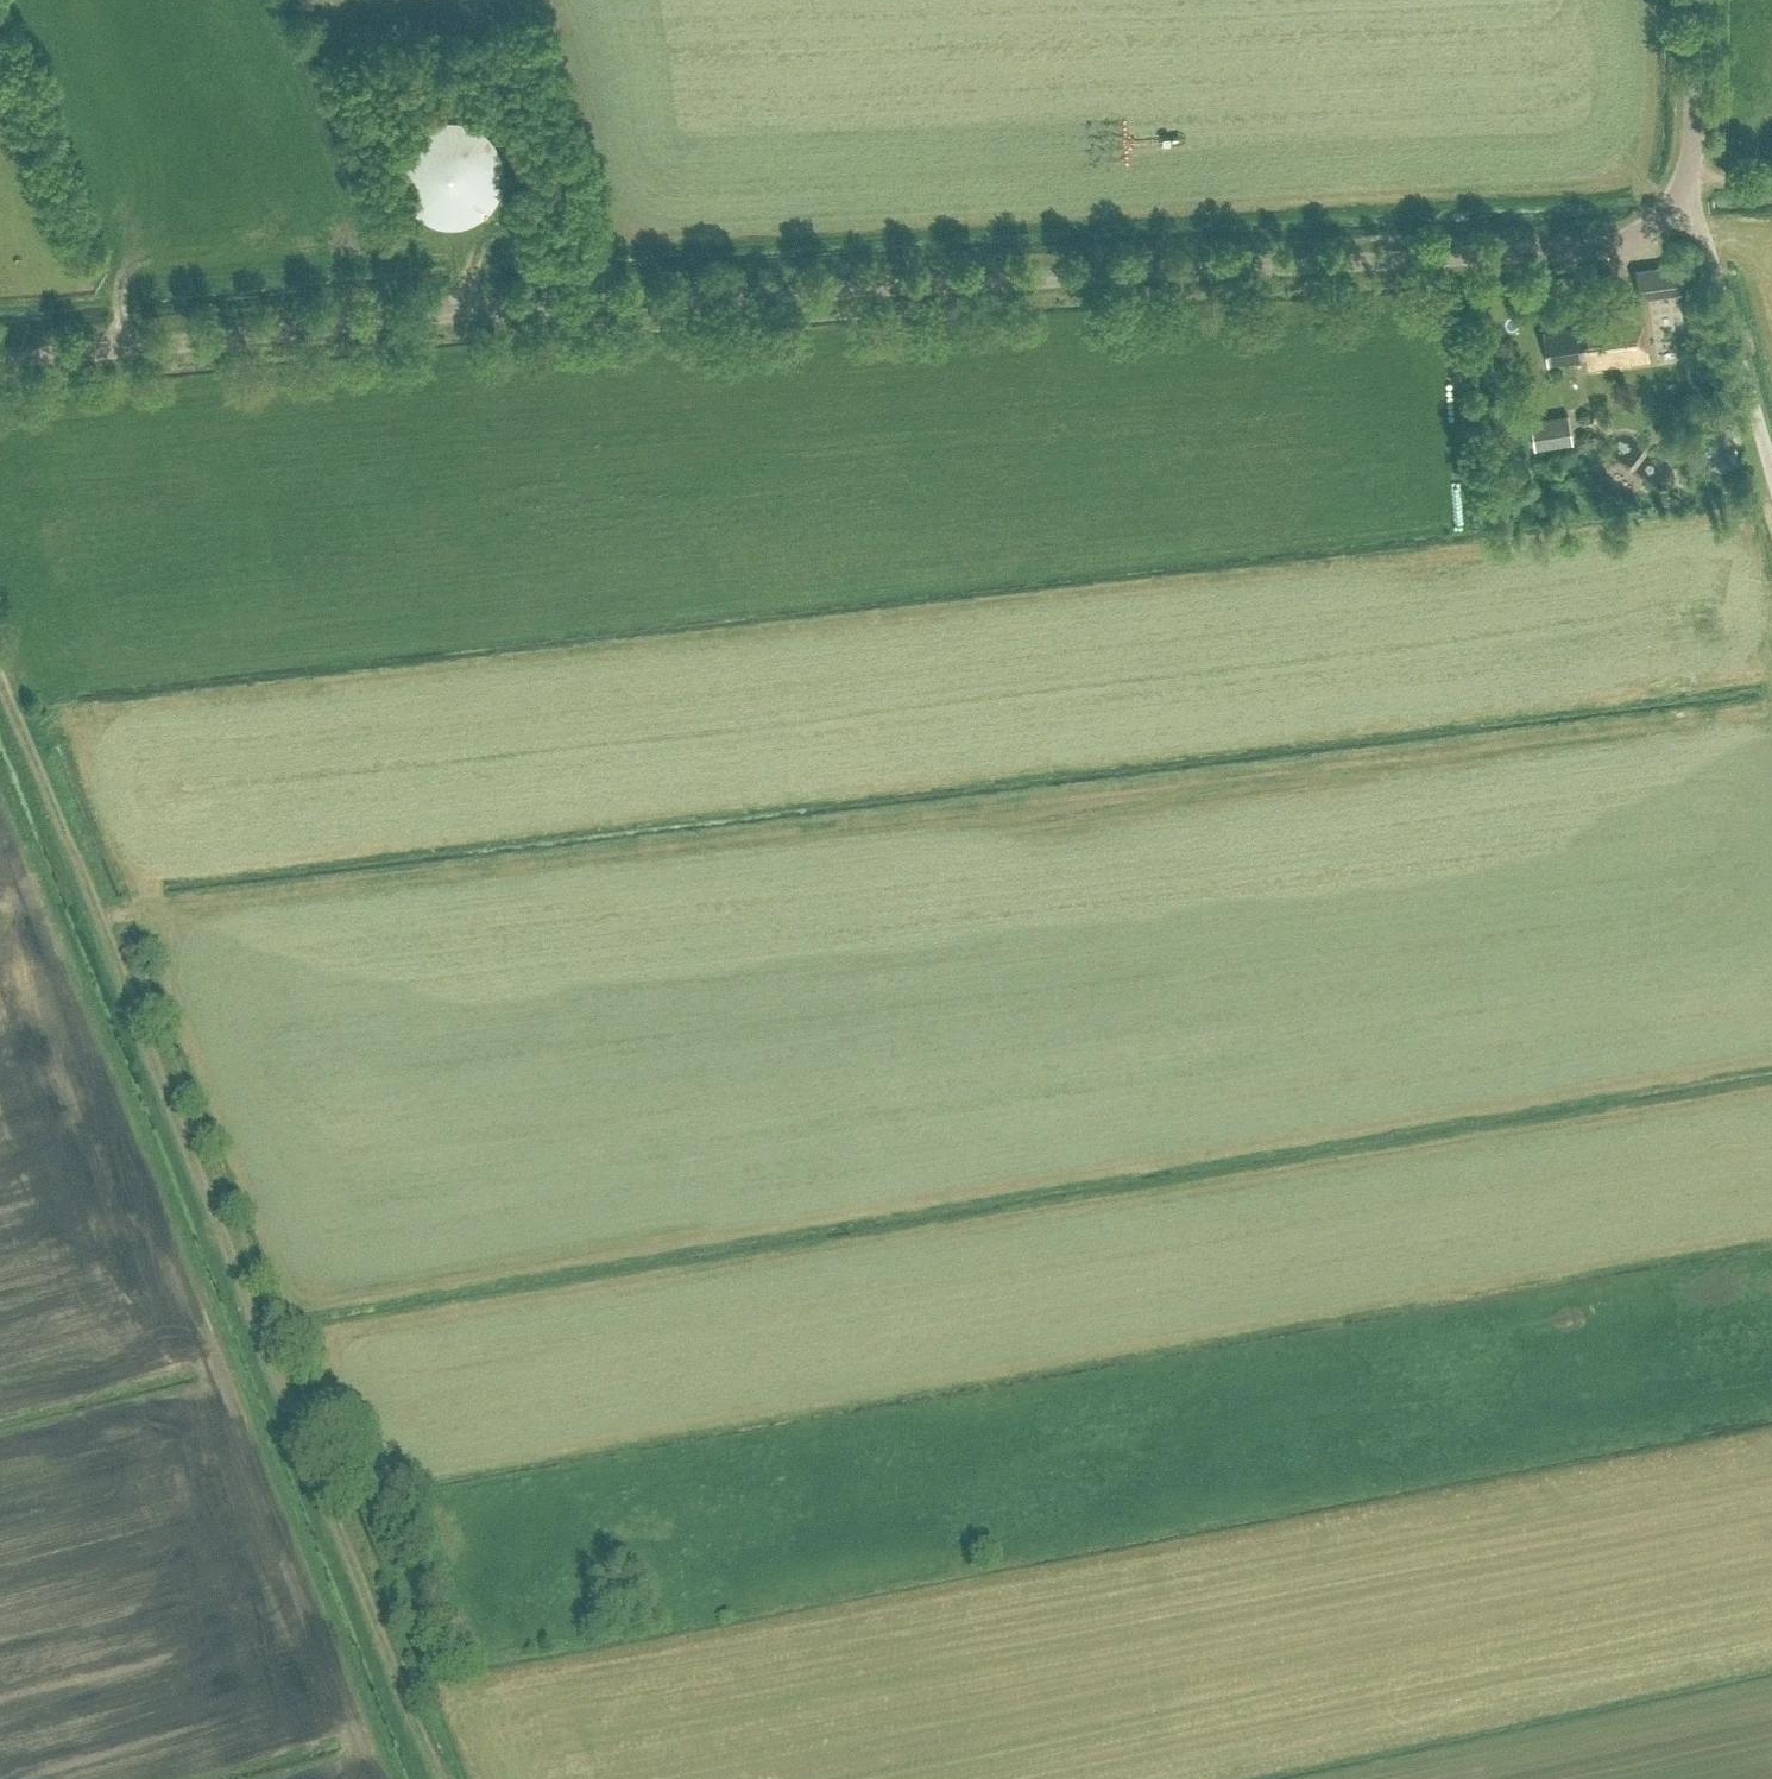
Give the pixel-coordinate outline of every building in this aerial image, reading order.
[(397,164),(397,170),(397,175),(398,180),(399,185),(401,190),(403,195),(406,200),(409,204),(413,208),(417,211),(421,215),(426,217),(430,219),(435,221),(440,223),(446,223),(451,224),(456,223),(461,223),(467,221),(472,220),(476,217),(481,215),(485,211),(489,208),(493,204),(496,200),(498,195),(501,190),(502,185),(504,180),(505,175),(505,170),(505,164),(504,159),(502,154),(501,149),(498,144),(496,140),(493,136),(489,132),(485,128),(481,125),(476,122),(472,120),(467,118),(461,117),(456,116),(451,116),(446,116),(440,117),(435,118),(430,120),(426,122),(421,125),(417,128),(413,132),(409,136),(406,140),(403,144),(401,149),(399,154),(398,159),(397,164)] [(1636,264),(1636,265),(1640,295),(1680,290),(1676,259),(1636,264)] [(1589,364),(1649,356),(1642,304),(1603,310),(1604,318),(1544,327),(1549,360),(1587,354),(1589,364)] [(1567,411),(1529,417),(1534,447),(1572,441),(1567,411)]
